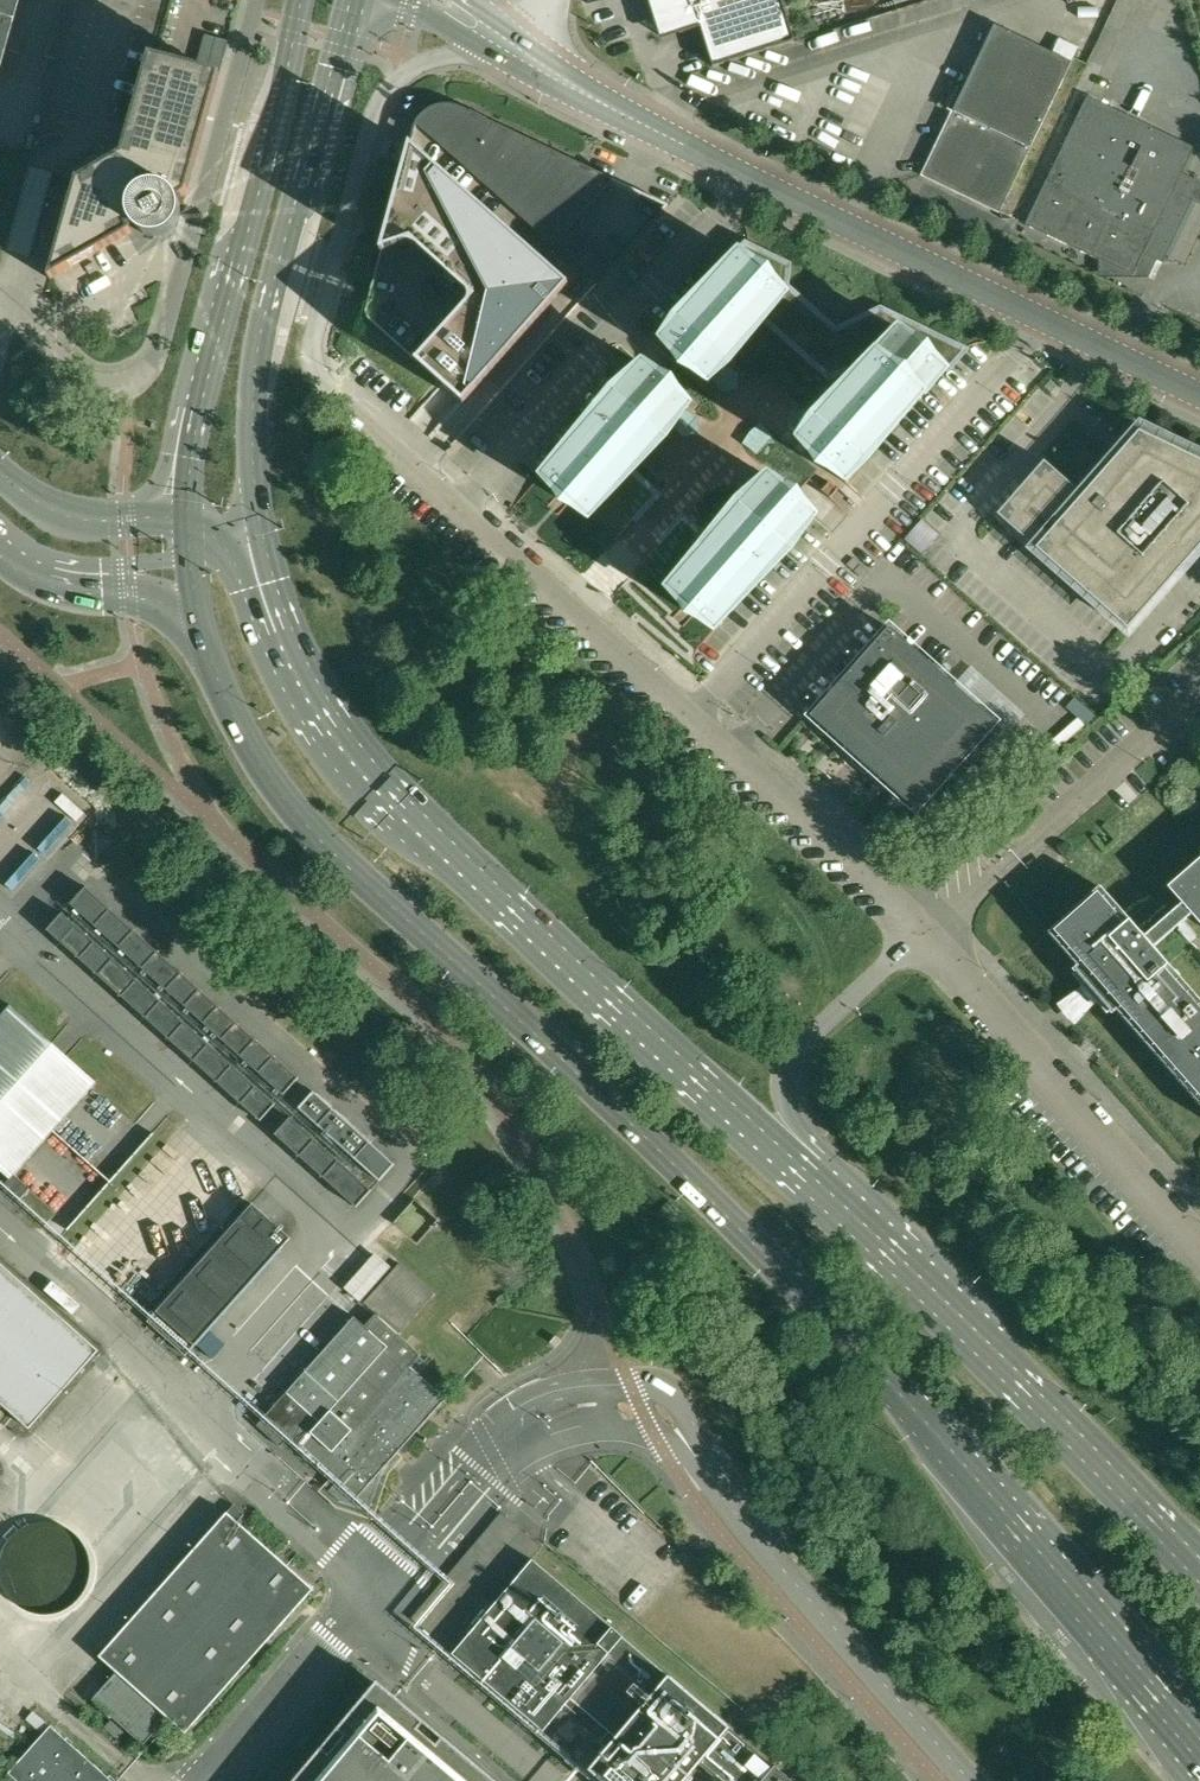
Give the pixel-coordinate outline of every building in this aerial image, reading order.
[(14,18),(19,0),(0,0),(0,70),(14,18)] [(78,179),(122,155),(151,54),(165,0),(76,0),(20,198),(33,201),(46,205),(54,174),(78,179)] [(662,37),(680,31),(681,33),(700,27),(713,67),(795,41),(782,0),(648,0),(654,19),(656,19),(662,37)] [(920,175),(1000,213),(1072,62),(995,25),(964,88),(951,111),(920,175)] [(78,179),(50,279),(51,279),(52,277),(128,235),(132,232),(129,226),(133,224),(135,227),(139,231),(144,234),(149,236),(154,236),(160,236),(165,234),(170,232),(174,228),(177,224),(179,219),(181,214),(181,209),(181,204),(180,201),(179,199),(187,194),(220,74),(159,57),(151,54),(122,155),(78,179)] [(1110,56),(1104,69),(1128,79),(1134,66),(1110,56)] [(707,73),(711,87),(729,82),(725,67),(707,73)] [(1025,225),(1133,276),(1194,146),(1087,95),(1025,225)] [(571,226),(613,179),(588,167),(571,159),(461,107),(459,106),(456,105),(454,104),(451,104),(450,104),(449,104),(446,104),(444,104),(443,104),(441,104),(439,104),(436,105),(435,106),(434,106),(432,107),(429,108),(427,110),(426,110),(425,111),(423,113),(421,115),(420,117),(419,117),(418,119),(417,121),(416,122),(415,124),(414,127),(404,163),(390,217),(372,281),(366,306),(366,307),(365,309),(365,311),(366,312),(366,314),(367,315),(367,317),(368,318),(369,319),(370,320),(437,380),(442,384),(463,403),(432,438),(447,452),(448,452),(597,285),(615,265),(571,226)] [(963,350),(961,349),(747,244),(670,331),(661,341),(682,360),(663,382),(641,363),(532,487),(549,502),(553,506),(557,510),(560,513),(705,641),(815,517),(793,498),(809,479),(831,498),(963,350)] [(1127,629),(1199,546),(1199,460),(1186,453),(1180,460),(1141,441),(1132,452),(1121,442),(1112,451),(1123,461),(1089,500),(1044,460),(997,514),(1127,629)] [(904,539),(922,555),(940,535),(922,519),(904,539)] [(843,679),(811,715),(917,809),(962,758),(978,772),(1011,736),(995,721),(890,627),(843,679)] [(11,759),(0,748),(0,770),(11,759)] [(46,835),(70,809),(47,787),(49,786),(37,775),(27,785),(16,775),(0,791),(46,835)] [(12,853),(32,824),(21,817),(1,845),(12,853)] [(1048,931),(1077,965),(1073,969),(1085,983),(1080,990),(1068,997),(1083,1015),(1092,1004),(1100,999),(1112,1013),(1115,1010),(1199,1105),(1199,1001),(1152,947),(1178,925),(1182,922),(1192,913),(1199,922),(1199,859),(1169,886),(1183,902),(1146,934),(1100,886),(1048,931)] [(71,904),(284,1094),(299,1078),(86,887),(71,904)] [(261,1121),(276,1103),(63,913),(48,930),(261,1121)] [(0,1017),(0,1170),(9,1178),(1,1187),(18,1202),(29,1188),(14,1175),(93,1086),(96,1083),(66,1056),(50,1041),(10,1006),(6,1010),(0,1017)] [(380,1181),(395,1164),(314,1091),(299,1108),(380,1181)] [(276,1134),(357,1207),(372,1189),(291,1117),(276,1134)] [(146,1157),(166,1142),(159,1132),(139,1147),(146,1157)] [(201,1161),(178,1182),(190,1195),(213,1174),(201,1161)] [(157,1238),(168,1246),(190,1216),(166,1199),(153,1218),(165,1227),(157,1238)] [(395,1223),(417,1243),(438,1220),(416,1200),(395,1223)] [(186,1355),(290,1238),(252,1204),(148,1321),(186,1355)] [(131,1216),(105,1242),(126,1263),(151,1237),(131,1216)] [(140,1275),(163,1250),(154,1241),(131,1266),(140,1275)] [(51,1308),(0,1263),(0,1402),(29,1427),(98,1350),(51,1308)] [(379,1473),(446,1398),(410,1366),(420,1354),(399,1336),(375,1315),(365,1326),(354,1317),(257,1425),(281,1446),(288,1438),(338,1481),(330,1490),(342,1500),(368,1509),(379,1473)] [(314,1589),(228,1511),(100,1656),(117,1671),(93,1698),(144,1744),(169,1717),(186,1733),(314,1589)] [(453,1654),(544,1731),(572,1698),(617,1737),(589,1769),(603,1780),(684,1780),(699,1764),(714,1776),(710,1780),(794,1780),(775,1766),(762,1755),(729,1728),(730,1726),(669,1674),(668,1675),(624,1637),(624,1636),(533,1559),(453,1654)] [(465,1756),(456,1749),(456,1748),(455,1748),(443,1738),(443,1737),(442,1737),(442,1738),(437,1744),(418,1728),(389,1697),(388,1695),(386,1694),(384,1693),(382,1693),(379,1692),(377,1693),(375,1693),(373,1694),(371,1696),(370,1697),(341,1731),(344,1734),(328,1753),(323,1748),(322,1747),(321,1747),(321,1748),(311,1760),(310,1761),(310,1762),(300,1773),(299,1774),(299,1775),(294,1780),(495,1780),(494,1780),(482,1771),(482,1770),(481,1770),(469,1760),(469,1759),(468,1759),(465,1756)] [(9,1772),(19,1780),(114,1780),(52,1725),(9,1772)]
